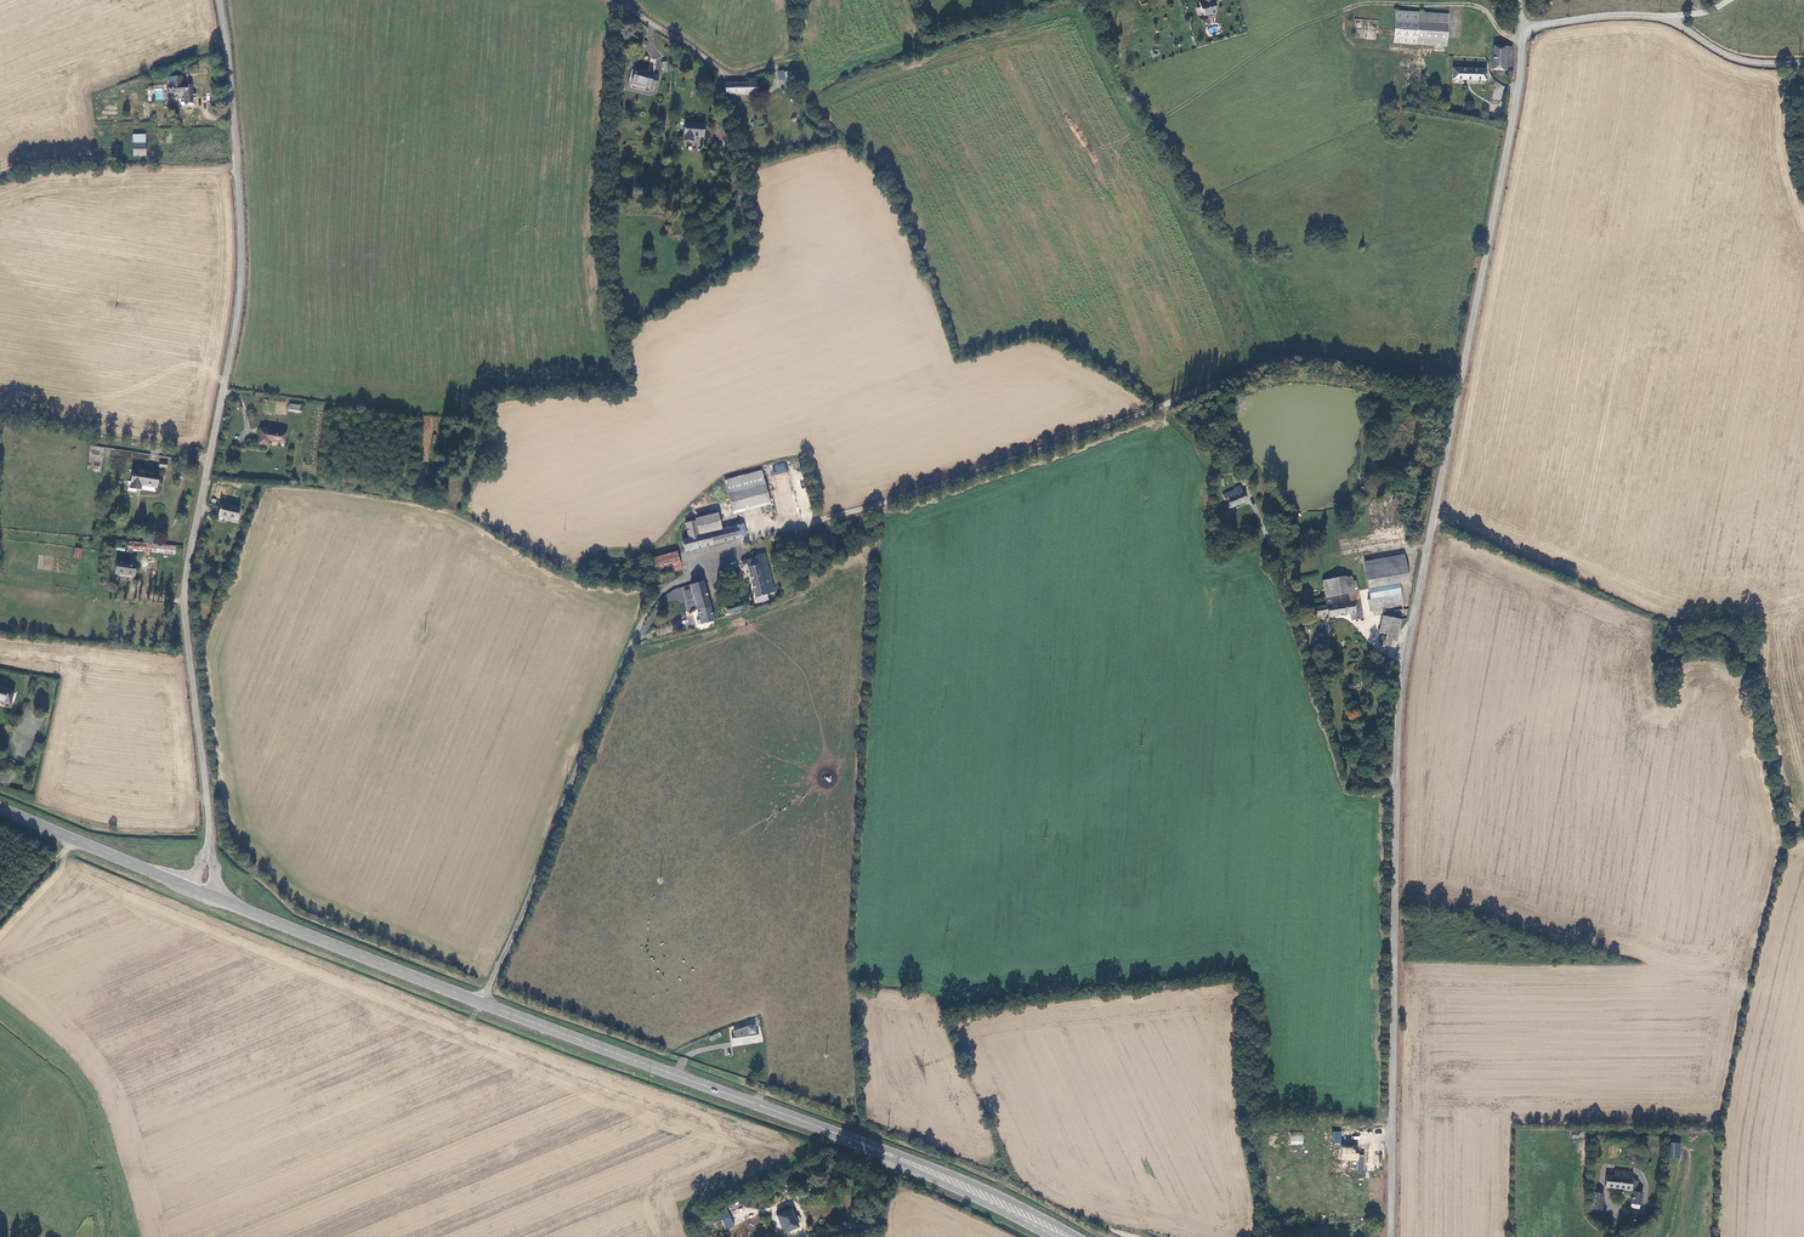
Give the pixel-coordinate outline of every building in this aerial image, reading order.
[(1216,12),(1214,5),(1213,0),(1203,0),(1203,1),(1198,2),(1200,8),(1202,9),(1204,14),(1204,16),(1210,14),(1211,15),(1215,14),(1216,12)] [(1393,21),(1446,24),(1446,13),(1394,10),(1393,21)] [(1484,15),(1446,13),(1446,24),(1445,30),(1445,39),(1482,41),(1484,15)] [(1426,44),(1432,45),(1433,30),(1445,30),(1446,24),(1393,21),(1392,42),(1426,44)] [(1510,47),(1492,46),(1492,42),(1482,41),(1445,39),(1445,30),(1433,30),(1432,45),(1431,56),(1425,56),(1424,67),(1443,68),(1444,51),(1491,54),(1490,72),(1509,73),(1510,47)] [(1442,77),(1443,68),(1424,67),(1424,76),(1442,77)] [(1454,67),(1453,78),(1485,80),(1486,69),(1454,67)] [(645,85),(656,88),(659,76),(634,69),(629,84),(644,88),(645,85)] [(783,71),(787,93),(796,91),(792,70),(783,71)] [(182,85),(181,76),(168,77),(170,92),(184,91),(184,85),(182,85)] [(724,82),(727,93),(757,92),(756,79),(748,80),(748,82),(724,82)] [(191,84),(184,85),(184,91),(185,104),(192,103),(192,97),(195,97),(195,91),(191,91),(191,84)] [(1413,98),(1403,98),(1403,107),(1412,107),(1413,98)] [(703,136),(704,123),(684,122),(682,139),(693,140),(694,135),(703,136)] [(133,135),(133,144),(144,144),(144,135),(133,135)] [(144,144),(133,144),(133,156),(144,156),(144,144)] [(288,412),(301,413),(302,405),(289,404),(288,412)] [(260,429),(258,445),(267,446),(267,441),(284,443),(286,432),(260,429)] [(89,456),(104,458),(105,448),(90,446),(89,456)] [(787,464),(773,463),(773,475),(787,475),(787,464)] [(724,480),(731,508),(768,498),(761,470),(724,480)] [(157,474),(132,471),(130,489),(136,490),(136,486),(139,487),(155,489),(157,474)] [(1235,490),(1223,495),(1225,501),(1226,500),(1230,508),(1245,501),(1241,491),(1235,494),(1234,492),(1236,491),(1235,490)] [(731,508),(735,521),(772,511),(768,498),(731,508)] [(236,521),(239,508),(221,504),(217,517),(236,521)] [(692,519),(693,521),(697,535),(721,529),(717,512),(692,519)] [(693,521),(684,524),(688,539),(681,541),(684,552),(738,538),(735,526),(697,536),(697,535),(693,521)] [(738,538),(745,536),(742,524),(735,526),(738,538)] [(175,546),(129,542),(128,551),(174,555),(175,546)] [(81,558),(82,548),(75,547),(74,557),(81,558)] [(647,560),(652,577),(681,569),(676,552),(647,560)] [(741,567),(743,568),(748,567),(757,603),(767,601),(765,594),(774,591),(764,552),(756,554),(756,556),(741,560),(740,562),(741,567)] [(1363,563),(1368,588),(1398,582),(1408,581),(1403,556),(1363,563)] [(135,564),(117,562),(115,575),(134,577),(135,564)] [(1319,581),(1322,598),(1349,593),(1347,582),(1349,582),(1348,575),(1319,581)] [(699,615),(702,624),(714,621),(703,581),(691,585),(699,615)] [(1347,582),(1349,593),(1356,592),(1354,581),(1349,582),(1347,582)] [(1370,599),(1367,600),(1368,609),(1377,608),(1375,598),(1400,593),(1398,582),(1368,588),(1370,599)] [(699,615),(691,585),(676,589),(682,613),(686,611),(688,618),(699,615)] [(1352,620),(1360,618),(1357,600),(1351,601),(1349,593),(1322,598),(1324,606),(1306,609),(1308,617),(1325,614),(1326,618),(1347,613),(1351,613),(1352,620)] [(1402,603),(1400,593),(1375,598),(1377,608),(1402,603)] [(743,606),(742,600),(727,606),(729,611),(743,606)] [(688,618),(686,611),(682,613),(677,614),(679,621),(688,618)] [(1379,630),(1386,631),(1389,618),(1382,616),(1379,630)] [(1386,631),(1385,639),(1396,641),(1400,620),(1389,618),(1386,631)] [(1315,632),(1321,650),(1328,648),(1323,629),(1315,632)] [(1385,639),(1384,645),(1395,648),(1396,641),(1385,639)] [(9,705),(13,692),(0,688),(0,702),(9,705)] [(731,1041),(758,1038),(757,1031),(730,1034),(731,1041)] [(721,1036),(720,1032),(709,1037),(711,1040),(721,1036)] [(1303,1132),(1290,1131),(1289,1145),(1302,1145),(1303,1132)] [(1347,1138),(1340,1138),(1340,1149),(1354,1149),(1354,1138),(1347,1138)] [(1680,1159),(1681,1143),(1670,1142),(1669,1158),(1680,1159)] [(1354,1149),(1340,1149),(1340,1159),(1356,1159),(1357,1149),(1354,1149)] [(1605,1187),(1631,1190),(1631,1191),(1633,1192),(1629,1208),(1637,1209),(1638,1205),(1640,1206),(1642,1194),(1637,1193),(1639,1181),(1632,1180),(1633,1173),(1613,1171),(1612,1176),(1606,1176),(1605,1187)] [(1604,1195),(1592,1193),(1590,1209),(1601,1211),(1604,1195)] [(722,1220),(726,1230),(734,1227),(727,1208),(710,1214),(714,1224),(722,1220)] [(784,1234),(798,1228),(790,1210),(784,1213),(783,1211),(780,1212),(781,1214),(776,1216),(784,1234)]
